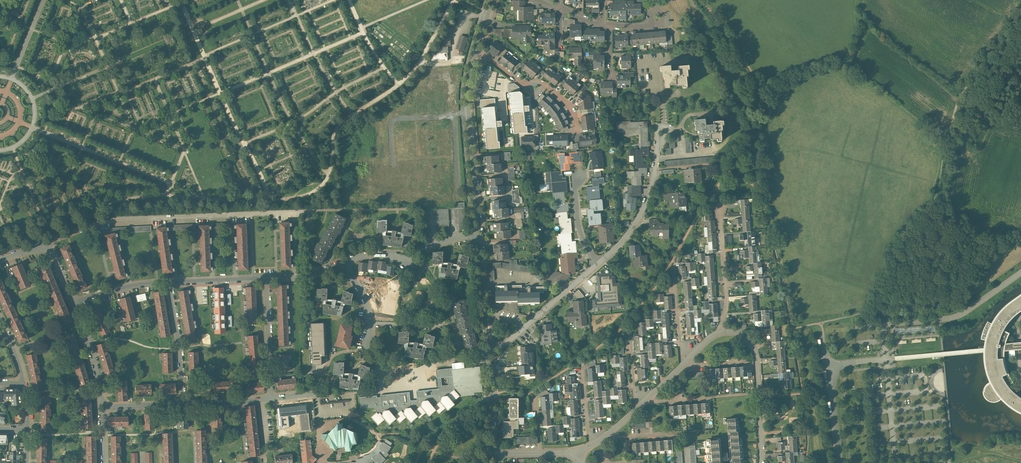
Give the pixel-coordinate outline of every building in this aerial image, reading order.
[(519,1),(519,0),(515,0),(515,10),(520,10),(520,21),(533,21),(533,10),(533,7),(528,7),(528,8),(524,8),(524,6),(525,6),(525,0),(519,1)] [(599,0),(586,0),(586,6),(592,5),(592,9),(599,9),(599,0)] [(620,4),(610,4),(610,14),(620,14),(620,19),(626,19),(626,14),(626,7),(623,7),(623,4),(620,4)] [(640,5),(634,5),(633,5),(626,5),(626,7),(626,14),(640,14),(640,5)] [(554,14),(541,14),(541,18),(541,19),(541,21),(546,21),(546,23),(554,23),(554,14)] [(567,18),(565,18),(565,22),(562,22),(562,30),(567,30),(567,26),(571,26),(575,26),(575,21),(572,20),(568,20),(568,19),(567,18)] [(530,26),(513,27),(513,29),(513,32),(513,38),(522,38),(522,42),(530,42),(530,26)] [(575,26),(571,26),(571,36),(575,36),(581,36),(581,29),(581,26),(575,26)] [(502,29),(494,29),(492,34),(502,39),(502,32),(502,29)] [(600,31),(594,31),(594,29),(589,30),(589,39),(590,39),(590,40),(597,40),(597,42),(604,42),(604,32),(600,32),(600,31)] [(645,34),(639,34),(632,34),(633,46),(640,45),(647,45),(647,44),(653,44),(652,32),(645,33),(645,34)] [(463,51),(468,38),(460,35),(456,49),(463,51)] [(543,35),(538,36),(539,45),(545,45),(545,49),(545,50),(554,49),(554,42),(555,42),(555,39),(554,39),(554,35),(543,35)] [(624,36),(624,37),(616,37),(616,47),(617,47),(617,46),(628,46),(628,44),(628,37),(628,36),(624,36)] [(503,47),(495,41),(490,47),(492,48),(489,52),(492,54),(492,56),(494,56),(496,57),(499,53),(503,47)] [(581,48),(569,48),(569,58),(576,58),(576,65),(581,65),(581,58),(582,58),(581,48)] [(554,49),(545,50),(545,49),(544,49),(543,54),(552,58),(555,58),(555,57),(554,49)] [(600,56),(600,52),(589,52),(589,57),(594,57),(594,66),(599,66),(599,70),(604,69),(604,66),(605,66),(605,65),(604,65),(604,56),(600,56)] [(431,54),(431,61),(448,60),(447,53),(431,54)] [(503,57),(500,61),(505,66),(512,57),(507,53),(503,57)] [(628,56),(621,56),(621,62),(623,62),(623,66),(627,66),(627,69),(631,69),(631,57),(631,56),(628,56)] [(512,57),(505,66),(511,70),(513,67),(518,61),(512,57)] [(529,60),(523,68),(528,72),(527,73),(528,72),(529,73),(535,65),(529,60)] [(535,65),(529,73),(528,72),(527,73),(529,74),(530,73),(534,77),(540,69),(535,65)] [(679,70),(671,71),(671,66),(662,66),(662,67),(660,67),(660,71),(662,71),(663,77),(664,77),(665,86),(666,86),(666,88),(670,88),(670,86),(676,85),(676,86),(683,86),(683,88),(687,87),(687,85),(687,77),(688,77),(687,70),(689,70),(689,66),(687,66),(678,66),(679,70)] [(555,74),(549,69),(544,75),(550,80),(549,81),(551,82),(551,81),(550,80),(555,74)] [(555,74),(550,80),(551,81),(551,82),(552,81),(556,85),(562,77),(557,73),(555,74)] [(623,76),(617,76),(617,87),(617,88),(618,88),(618,86),(621,86),(622,88),(626,88),(626,85),(630,85),(630,88),(630,77),(630,76),(623,76)] [(569,78),(563,86),(567,89),(567,90),(568,91),(575,82),(569,78)] [(575,82),(568,91),(569,91),(574,94),(580,86),(575,82)] [(510,93),(514,134),(527,133),(525,111),(529,111),(529,106),(525,106),(524,95),(523,95),(523,94),(520,92),(519,87),(515,83),(508,84),(507,86),(508,93),(510,93)] [(612,87),(612,83),(601,83),(601,91),(608,91),(608,94),(612,94),(612,98),(617,98),(617,88),(617,87),(612,87)] [(583,92),(577,100),(580,103),(590,102),(589,98),(583,93),(583,92)] [(542,94),(537,101),(539,103),(545,97),(542,94)] [(539,103),(539,104),(543,107),(550,98),(548,96),(547,97),(546,96),(545,97),(539,103)] [(483,108),(487,149),(500,148),(498,127),(502,126),(501,121),(498,121),(495,98),(480,100),(481,108),(483,108)] [(553,100),(550,98),(543,107),(546,110),(554,103),(552,101),(553,100)] [(554,103),(546,110),(549,114),(558,106),(556,104),(554,103)] [(558,106),(549,114),(552,117),(561,111),(559,109),(560,109),(558,106)] [(561,111),(552,117),(554,121),(564,115),(563,113),(562,113),(561,111)] [(564,115),(554,121),(556,125),(566,121),(565,119),(566,118),(564,115)] [(588,116),(582,116),(583,123),(594,122),(593,115),(592,115),(588,116)] [(713,124),(706,125),(705,119),(695,120),(696,131),(699,131),(700,140),(700,139),(700,141),(705,141),(704,139),(711,138),(711,140),(717,139),(717,141),(721,140),(721,138),(722,138),(721,130),(722,130),(722,125),(724,124),(723,120),(722,121),(722,120),(713,121),(713,124)] [(566,121),(556,125),(558,130),(559,130),(567,126),(568,125),(567,124),(568,123),(567,120),(566,121)] [(594,122),(583,123),(584,130),(590,129),(594,129),(593,128),(594,128),(594,122)] [(647,122),(627,123),(627,122),(617,122),(616,122),(616,123),(620,122),(620,126),(618,126),(618,132),(623,132),(624,135),(628,135),(628,134),(641,133),(641,147),(648,146),(650,146),(650,141),(648,141),(647,128),(648,128),(647,122)] [(568,135),(546,136),(547,144),(553,144),(553,146),(566,146),(568,146),(568,142),(568,135)] [(594,135),(581,137),(580,138),(580,141),(579,142),(579,143),(580,146),(594,144),(594,142),(595,142),(596,140),(596,138),(595,138),(594,135)] [(670,148),(665,149),(666,155),(671,155),(671,149),(675,148),(675,142),(679,142),(679,136),(673,136),(673,142),(669,142),(670,148)] [(534,137),(522,137),(522,147),(535,147),(535,141),(534,137)] [(641,150),(628,151),(629,156),(638,156),(638,159),(634,159),(635,165),(643,165),(643,155),(649,155),(648,146),(641,147),(641,150)] [(602,151),(591,152),(591,159),(593,159),(593,169),(599,169),(599,166),(603,166),(602,159),(603,159),(603,158),(602,158),(602,151)] [(570,156),(565,156),(565,153),(561,153),(561,156),(559,157),(560,164),(561,164),(561,171),(570,170),(569,164),(581,163),(580,156),(578,156),(578,152),(570,152),(570,156)] [(498,155),(484,157),(485,158),(486,158),(486,162),(485,162),(485,165),(487,165),(499,164),(498,155)] [(693,158),(664,161),(665,167),(694,164),(693,158)] [(499,164),(487,165),(487,168),(488,168),(489,171),(488,171),(488,173),(502,172),(501,164),(499,164)] [(639,171),(627,171),(627,178),(632,177),(632,186),(640,185),(641,185),(641,179),(640,179),(640,176),(647,176),(647,168),(638,168),(639,171)] [(700,168),(684,170),(685,177),(687,177),(688,177),(688,178),(689,182),(694,182),(694,181),(702,181),(701,181),(700,169),(700,168)] [(565,178),(559,178),(559,176),(559,171),(546,173),(546,177),(548,177),(549,183),(551,182),(552,193),(556,193),(564,192),(567,192),(565,178)] [(595,178),(592,178),(593,187),(587,188),(587,196),(586,196),(586,201),(600,199),(599,184),(604,184),(604,177),(601,178),(595,178)] [(502,178),(488,179),(488,180),(489,180),(490,184),(489,184),(489,187),(491,187),(503,186),(502,178)] [(632,186),(628,186),(628,194),(623,194),(623,199),(627,199),(627,210),(636,210),(636,198),(635,198),(635,195),(641,195),(640,185),(632,186)] [(505,186),(503,186),(491,187),(492,195),(506,194),(505,186)] [(519,189),(511,191),(512,194),(512,197),(519,196),(519,189)] [(564,192),(556,193),(556,197),(555,197),(557,213),(567,212),(569,212),(568,203),(564,203),(564,192)] [(686,192),(680,192),(680,193),(675,193),(662,194),(663,199),(670,199),(670,204),(678,203),(679,203),(679,207),(686,206),(687,206),(686,206),(685,192),(686,192)] [(748,199),(741,200),(742,216),(750,215),(748,199)] [(506,200),(492,201),(492,203),(493,203),(493,206),(492,207),(493,210),(495,209),(507,208),(506,200)] [(590,201),(590,209),(594,209),(594,212),(604,211),(603,200),(590,201)] [(507,208),(495,209),(495,212),(496,212),(496,216),(495,216),(495,218),(509,217),(509,208),(507,208)] [(589,226),(601,225),(601,214),(594,214),(594,212),(594,209),(590,209),(588,210),(589,226)] [(557,213),(555,213),(556,217),(559,217),(559,223),(560,223),(561,234),(571,233),(572,233),(571,219),(567,219),(567,215),(567,212),(557,213)] [(319,244),(318,243),(310,258),(322,264),(325,256),(329,248),(330,249),(334,241),(337,234),(339,234),(342,226),(346,219),(335,213),(328,229),(327,228),(319,244)] [(712,213),(704,214),(705,216),(702,217),(703,221),(706,221),(713,221),(712,213)] [(750,215),(742,216),(742,218),(734,219),(734,224),(742,224),(743,232),(747,231),(751,231),(750,215)] [(289,220),(279,220),(280,235),(290,235),(289,220)] [(663,225),(663,226),(661,226),(661,225),(657,225),(657,220),(649,220),(649,226),(650,226),(650,235),(658,235),(658,234),(662,234),(662,235),(663,235),(663,238),(669,238),(669,225),(663,225)] [(713,221),(706,221),(708,237),(716,236),(714,220),(713,221)] [(245,221),(235,221),(236,237),(245,236),(245,221)] [(382,221),(377,221),(377,222),(378,222),(378,227),(377,227),(376,232),(377,232),(377,231),(381,232),(384,232),(384,231),(386,231),(386,221),(387,221),(382,221)] [(207,222),(197,223),(198,238),(208,237),(207,222)] [(408,224),(404,222),(404,223),(402,233),(404,234),(404,235),(406,236),(406,235),(410,236),(411,236),(411,232),(412,226),(413,226),(413,225),(409,223),(408,224)] [(508,223),(494,224),(494,231),(496,231),(508,230),(508,223)] [(165,224),(155,226),(157,241),(167,239),(165,224)] [(612,224),(602,224),(603,236),(600,237),(601,242),(613,241),(612,233),(613,233),(612,224)] [(151,225),(109,227),(110,233),(151,230),(151,225)] [(508,230),(496,231),(497,239),(511,238),(510,230),(508,230)] [(751,231),(747,231),(747,234),(739,235),(740,240),(748,239),(748,247),(756,247),(755,231),(751,231)] [(561,234),(558,234),(559,240),(561,240),(562,254),(563,254),(576,253),(575,241),(572,242),(571,233),(561,234)] [(115,234),(105,236),(108,250),(118,248),(115,234)] [(290,235),(280,235),(281,250),(291,250),(290,235)] [(245,236),(236,237),(236,252),(246,251),(245,236)] [(392,237),(384,236),(383,245),(384,245),(392,246),(393,246),(401,247),(403,238),(395,237),(392,237)] [(716,236),(708,237),(709,253),(717,252),(716,236)] [(208,237),(198,238),(199,253),(209,253),(208,237)] [(167,239),(157,241),(159,256),(169,254),(167,239)] [(506,244),(493,245),(494,252),(497,252),(507,251),(506,244)] [(640,245),(630,246),(631,258),(634,257),(634,265),(642,265),(642,266),(647,266),(647,256),(640,256),(640,245)] [(86,287),(69,246),(60,249),(63,256),(69,270),(75,284),(78,291),(86,287)] [(756,247),(748,247),(748,250),(741,251),(741,256),(749,255),(749,258),(750,263),(754,263),(758,263),(756,247)] [(118,248),(108,250),(111,264),(121,261),(118,248)] [(291,250),(281,251),(282,266),(292,265),(291,250)] [(246,251),(236,252),(237,267),(247,266),(246,251)] [(507,251),(497,252),(498,259),(497,259),(497,260),(509,259),(509,251),(507,251)] [(438,253),(433,253),(433,259),(432,263),(433,264),(433,263),(437,264),(439,264),(439,263),(442,263),(442,253),(443,252),(438,252),(438,253)] [(209,253),(199,253),(200,268),(210,268),(209,253)] [(576,253),(563,254),(563,257),(561,258),(562,266),(564,266),(565,273),(562,275),(560,273),(556,272),(553,274),(555,276),(549,281),(556,288),(570,276),(570,273),(575,273),(574,263),(571,263),(571,258),(577,257),(577,253),(576,253)] [(705,253),(697,254),(698,262),(706,261),(706,269),(714,269),(713,255),(705,256),(705,253)] [(169,254),(159,256),(162,271),(172,269),(169,254)] [(464,255),(460,254),(457,265),(460,266),(459,267),(461,267),(462,267),(466,267),(466,268),(467,268),(467,264),(469,258),(469,257),(464,255)] [(36,261),(26,265),(29,271),(38,267),(36,261)] [(121,261),(111,264),(115,277),(125,275),(121,261)] [(509,264),(501,262),(501,268),(519,271),(520,265),(517,265),(509,264)] [(686,266),(678,266),(679,279),(687,279),(686,271),(694,270),(694,262),(686,263),(686,266)] [(758,263),(754,263),(754,266),(745,266),(746,271),(754,271),(754,274),(754,276),(754,279),(759,279),(763,278),(762,262),(758,263)] [(30,285),(21,263),(12,267),(21,289),(30,285)] [(51,272),(48,265),(40,269),(63,325),(71,321),(68,314),(63,300),(57,286),(51,272)] [(533,268),(520,265),(519,271),(533,274),(534,274),(537,271),(533,268)] [(388,266),(387,271),(387,275),(394,276),(395,267),(388,266)] [(448,268),(439,267),(439,277),(440,277),(440,276),(447,278),(448,278),(456,279),(457,279),(459,270),(448,268)] [(714,269),(706,269),(708,285),(716,284),(714,269)] [(543,276),(539,273),(536,276),(535,277),(540,281),(543,276)] [(615,284),(614,277),(612,277),(611,274),(597,275),(598,282),(598,285),(598,292),(599,299),(593,300),(593,303),(593,307),(594,307),(621,305),(619,283),(615,284)] [(691,281),(683,282),(684,295),(692,294),(692,286),(699,286),(699,278),(691,278),(691,281)] [(763,278),(759,279),(759,281),(751,282),(751,287),(760,286),(760,294),(768,294),(767,278),(763,278)] [(0,279),(0,301),(4,309),(10,322),(16,336),(19,343),(28,339),(0,279)] [(398,285),(377,282),(376,292),(382,293),(378,315),(393,317),(398,285)] [(716,284),(708,285),(709,301),(717,300),(716,284)] [(285,285),(276,286),(277,293),(277,308),(278,323),(278,330),(287,330),(285,285)] [(522,287),(522,285),(496,286),(496,302),(518,302),(518,293),(522,293),(522,287)] [(255,287),(246,287),(247,323),(256,322),(256,314),(255,296),(255,287)] [(544,287),(522,287),(522,293),(518,293),(518,302),(518,304),(540,303),(540,293),(544,293),(544,287)] [(223,289),(213,289),(214,309),(224,309),(223,289)] [(322,289),(318,289),(318,290),(318,296),(317,300),(317,299),(322,300),(322,301),(324,301),(324,299),(327,299),(327,289),(322,289)] [(579,289),(574,293),(579,299),(584,295),(579,289)] [(187,290),(178,292),(180,301),(182,318),(185,335),(187,344),(196,342),(187,290)] [(164,299),(162,291),(153,293),(161,337),(170,336),(169,328),(166,313),(164,299)] [(349,293),(344,291),(344,292),(342,302),(344,302),(344,303),(346,304),(350,304),(350,305),(351,305),(352,301),(351,301),(353,295),(353,294),(349,292),(349,293)] [(145,293),(135,296),(137,302),(146,300),(145,293)] [(672,296),(663,297),(663,294),(655,295),(656,303),(664,302),(665,310),(673,309),(672,296)] [(692,294),(684,295),(685,311),(693,310),(692,294)] [(756,295),(748,295),(749,298),(740,299),(741,304),(749,304),(750,311),(758,311),(756,295)] [(129,296),(120,299),(125,322),(135,319),(129,296)] [(1020,398),(1017,396),(1015,394),(1013,391),(1011,389),(1008,386),(1014,382),(1012,379),(1010,376),(1009,373),(1007,370),(1007,367),(1006,365),(1006,363),(1005,360),(1005,357),(1005,355),(1005,351),(1005,347),(1006,345),(1006,344),(1007,340),(1008,338),(1008,336),(1010,333),(1004,330),(1005,328),(1007,324),(1008,322),(1010,320),(1011,319),(1013,317),(1014,316),(1017,314),(1019,312),(1020,311),(1020,296),(1011,303),(1008,306),(1005,309),(1002,311),(1001,313),(998,317),(995,320),(994,323),(993,324),(993,325),(996,326),(994,330),(993,333),(993,334),(992,336),(992,337),(991,338),(990,341),(990,343),(990,345),(989,349),(989,351),(989,354),(989,356),(989,361),(990,364),(990,367),(991,370),(992,372),(992,374),(993,377),(995,381),(996,383),(994,383),(993,383),(992,383),(990,384),(989,384),(989,385),(988,386),(987,386),(987,387),(986,388),(986,389),(986,390),(985,391),(984,391),(984,392),(984,393),(984,394),(984,395),(985,396),(985,397),(986,398),(987,400),(988,400),(989,401),(990,401),(991,402),(992,402),(994,402),(995,402),(996,402),(997,402),(998,402),(998,401),(1000,401),(1001,400),(1002,399),(1003,398),(1003,397),(1004,395),(1007,398),(1004,400),(1008,404),(1011,406),(1012,406),(1016,409),(1019,411),(1020,412),(1020,398)] [(465,299),(453,302),(455,310),(456,319),(458,318),(459,326),(461,335),(462,334),(464,343),(466,351),(478,349),(474,332),(473,332),(470,315),(468,316),(465,299)] [(583,301),(573,301),(574,313),(572,313),(572,312),(567,312),(567,322),(568,322),(568,321),(575,321),(576,321),(578,321),(579,326),(586,325),(586,326),(585,314),(583,315),(583,312),(584,312),(583,301)] [(717,304),(709,304),(709,301),(701,302),(701,310),(709,309),(710,317),(718,316),(717,304)] [(109,332),(98,304),(89,308),(92,315),(98,329),(101,336),(109,332)] [(332,305),(324,304),(324,313),(332,314),(333,315),(333,314),(341,315),(341,316),(343,307),(335,306),(332,305)] [(224,324),(224,309),(214,309),(214,325),(224,324)] [(669,312),(661,313),(661,310),(653,311),(653,319),(661,318),(662,326),(670,325),(669,312)] [(694,313),(686,314),(687,327),(695,326),(694,318),(702,318),(701,310),(693,310),(694,313)] [(769,310),(761,310),(762,313),(754,314),(754,319),(762,318),(763,326),(771,326),(770,321),(769,310)] [(754,319),(754,320),(756,321),(758,321),(759,327),(763,326),(762,318),(754,319)] [(646,322),(638,323),(639,336),(643,336),(647,335),(646,327),(654,327),(653,319),(645,319),(646,322)] [(993,324),(988,321),(986,325),(985,329),(983,332),(982,335),(981,339),(988,341),(988,340),(990,341),(991,338),(992,337),(992,336),(993,334),(993,333),(994,330),(996,326),(993,325),(993,324)] [(326,323),(309,323),(310,365),(322,365),(322,356),(327,356),(326,323)] [(342,324),(337,343),(339,343),(338,346),(348,348),(349,345),(350,346),(352,336),(350,336),(351,331),(350,331),(351,326),(342,324)] [(534,331),(530,334),(536,342),(540,342),(539,335),(537,335),(536,326),(534,324),(531,327),(534,331)] [(551,324),(540,325),(541,333),(541,335),(542,335),(543,339),(550,338),(551,343),(558,342),(557,342),(557,330),(558,330),(557,330),(552,330),(551,324)] [(670,325),(662,326),(663,342),(671,341),(670,325)] [(773,325),(771,326),(771,329),(763,329),(763,334),(771,334),(772,342),(776,341),(780,341),(779,325),(773,325)] [(695,326),(687,327),(687,335),(695,335),(695,326)] [(287,330),(278,330),(279,346),(288,346),(287,330)] [(404,332),(399,332),(399,333),(399,339),(398,343),(399,343),(404,343),(404,344),(406,344),(406,342),(408,342),(408,332),(409,332),(404,332)] [(78,349),(73,333),(64,336),(69,352),(78,349)] [(430,335),(426,334),(425,334),(426,334),(423,344),(426,345),(425,346),(428,347),(428,346),(432,347),(433,347),(433,343),(434,337),(435,337),(430,336),(430,335)] [(257,336),(248,337),(251,366),(260,366),(259,358),(257,343),(257,336)] [(644,347),(643,336),(639,336),(635,336),(636,352),(644,352),(644,347)] [(780,341),(776,341),(777,357),(785,357),(784,341),(780,341)] [(663,342),(655,343),(656,351),(656,354),(664,354),(664,358),(673,357),(672,344),(663,345),(663,342)] [(1005,351),(1019,350),(1020,350),(1020,342),(1018,342),(1006,344),(1006,345),(1005,347),(1005,351)] [(105,343),(96,346),(99,354),(104,371),(106,379),(115,377),(105,343)] [(655,343),(650,343),(650,346),(644,347),(644,352),(648,351),(656,351),(655,343)] [(534,346),(521,347),(522,360),(526,360),(526,365),(534,365),(534,364),(533,364),(532,352),(535,352),(534,346)] [(413,348),(406,347),(405,357),(406,356),(413,357),(413,358),(415,358),(415,357),(422,358),(422,359),(423,359),(425,350),(417,348),(413,348)] [(81,358),(78,349),(69,352),(80,386),(88,383),(86,375),(81,358)] [(648,354),(640,355),(641,368),(648,367),(649,367),(648,359),(656,359),(656,354),(656,351),(648,351),(648,354)] [(197,352),(188,352),(189,372),(198,372),(197,352)] [(171,353),(162,354),(163,373),(172,373),(171,353)] [(35,354),(27,355),(28,364),(32,381),(33,390),(42,388),(35,354)] [(288,355),(279,355),(279,371),(288,371),(288,355)] [(627,357),(619,358),(619,355),(611,356),(612,364),(620,363),(620,371),(624,371),(628,370),(627,357)] [(785,357),(777,357),(777,360),(769,361),(770,366),(778,365),(778,373),(782,373),(786,373),(785,357)] [(344,363),(339,362),(339,363),(335,363),(335,364),(335,370),(334,370),(334,374),(334,373),(339,374),(341,374),(341,373),(344,373),(344,363)] [(365,366),(361,365),(360,365),(361,365),(359,375),(361,376),(361,377),(363,377),(368,377),(368,378),(369,374),(368,374),(369,368),(370,368),(370,367),(365,366)] [(535,375),(534,365),(526,365),(517,366),(517,371),(519,371),(519,375),(530,374),(530,375),(535,375)] [(604,365),(596,365),(596,368),(588,369),(589,381),(593,381),(597,381),(596,373),(604,373),(604,365)] [(743,367),(739,367),(740,376),(740,377),(744,376),(744,375),(747,375),(747,376),(748,376),(747,366),(743,367)] [(480,367),(453,370),(454,385),(481,382),(480,367)] [(648,367),(641,368),(640,368),(640,369),(637,370),(638,381),(646,380),(645,371),(648,370),(648,367)] [(735,368),(731,368),(732,376),(732,377),(736,377),(736,376),(740,376),(739,367),(735,367),(735,368)] [(361,408),(375,407),(376,412),(376,413),(371,417),(378,426),(385,420),(389,425),(396,419),(400,423),(407,417),(411,422),(418,417),(419,418),(426,413),(429,416),(435,410),(439,414),(445,408),(447,410),(455,404),(453,402),(459,396),(454,390),(454,385),(452,368),(436,370),(437,378),(447,377),(448,385),(439,386),(439,388),(416,391),(417,400),(411,400),(410,392),(381,395),(381,397),(377,398),(377,395),(360,397),(361,408)] [(723,368),(719,368),(719,369),(715,369),(716,378),(716,379),(720,378),(720,377),(724,377),(723,369),(723,368)] [(727,368),(723,369),(724,377),(724,378),(729,378),(729,377),(732,376),(731,368),(727,368)] [(715,369),(711,369),(711,370),(708,370),(708,369),(707,369),(708,379),(713,379),(712,378),(716,378),(715,369)] [(620,371),(616,371),(618,387),(626,387),(624,371),(620,371)] [(786,373),(782,373),(784,389),(792,388),(790,372),(786,373)] [(575,376),(567,377),(567,380),(564,380),(564,384),(572,384),(575,383),(575,376)] [(349,379),(341,377),(341,387),(341,386),(349,387),(349,388),(350,388),(358,389),(360,380),(352,379),(349,379)] [(296,379),(276,382),(278,390),(297,388),(296,379)] [(125,381),(117,381),(118,401),(127,401),(125,381)] [(597,381),(593,381),(594,397),(602,397),(602,391),(601,381),(597,381)] [(233,382),(213,383),(213,392),(233,391),(233,382)] [(454,385),(454,390),(459,396),(474,394),(474,392),(482,391),(481,382),(454,385)] [(203,383),(188,384),(188,393),(203,392),(203,383)] [(263,383),(243,385),(244,394),(264,392),(263,383)] [(175,384),(160,385),(160,394),(176,393),(175,384)] [(572,384),(564,384),(565,392),(573,392),(573,400),(577,399),(581,399),(580,386),(572,387),(572,384)] [(151,385),(135,386),(136,395),(151,394),(151,385)] [(626,390),(618,390),(618,387),(610,388),(610,390),(610,396),(618,395),(619,403),(627,403),(626,390)] [(19,392),(17,389),(4,389),(4,398),(11,398),(12,405),(21,404),(19,392)] [(549,397),(541,397),(542,410),(550,410),(550,402),(557,401),(557,393),(549,394),(549,397)] [(50,431),(49,396),(40,396),(40,405),(41,422),(41,431),(50,431)] [(603,400),(595,400),(596,413),(604,413),(603,405),(611,404),(610,396),(602,397),(603,400)] [(90,398),(80,398),(83,428),(92,428),(91,420),(90,405),(90,398)] [(518,398),(509,399),(510,418),(518,418),(518,398)] [(573,400),(569,400),(570,407),(570,413),(578,412),(577,399),(573,400)] [(709,403),(705,403),(705,404),(701,404),(702,412),(702,414),(707,413),(706,412),(710,412),(709,403)] [(303,419),(305,419),(305,414),(310,413),(309,404),(301,405),(301,406),(296,407),(296,405),(287,406),(288,412),(292,412),(292,415),(291,415),(291,419),(293,419),(293,424),(303,422),(303,419)] [(689,405),(685,406),(686,414),(686,415),(690,415),(690,413),(694,413),(693,405),(693,404),(689,405)] [(701,404),(697,404),(697,405),(693,405),(694,413),(694,414),(698,414),(698,413),(702,412),(701,404)] [(685,405),(681,405),(681,406),(677,406),(678,414),(678,415),(682,415),(682,414),(686,414),(685,406),(685,405)] [(254,406),(244,407),(250,457),(260,456),(259,447),(257,431),(255,414),(254,406)] [(673,407),(669,407),(670,416),(675,416),(674,415),(678,414),(677,406),(673,406),(673,407)] [(550,410),(542,410),(544,426),(551,425),(550,410)] [(220,411),(211,412),(212,427),(221,427),(220,411)] [(187,413),(178,413),(179,429),(188,428),(187,413)] [(153,414),(144,415),(145,430),(154,430),(153,414)] [(579,418),(571,419),(571,416),(563,417),(563,425),(571,424),(572,432),(580,431),(579,418)] [(128,417),(107,417),(107,426),(128,426),(128,417)] [(736,418),(729,419),(730,433),(731,433),(734,462),(742,462),(739,432),(738,432),(736,418)] [(343,423),(340,423),(340,422),(339,422),(338,422),(337,423),(337,424),(338,424),(335,427),(334,427),(333,428),(332,429),(332,430),(328,434),(322,434),(322,438),(330,445),(330,447),(331,448),(333,448),(336,451),(338,448),(345,446),(346,451),(351,449),(353,444),(357,443),(357,441),(358,439),(358,438),(358,437),(357,436),(357,433),(343,427),(343,423)] [(518,422),(504,422),(504,437),(513,437),(513,427),(518,427),(518,422)] [(556,428),(548,429),(549,442),(556,441),(556,433),(564,432),(563,425),(555,425),(556,428)] [(196,431),(196,439),(197,454),(197,462),(206,462),(205,431),(196,431)] [(162,434),(164,462),(173,462),(172,460),(172,442),(171,434),(162,434)] [(86,436),(86,462),(95,462),(95,459),(95,444),(95,436),(86,436)] [(111,436),(111,444),(111,459),(111,462),(120,462),(120,436),(111,436)] [(796,436),(788,436),(789,445),(789,449),(790,452),(794,452),(798,452),(796,436)] [(46,438),(37,438),(37,446),(36,461),(36,462),(46,462),(46,438)] [(306,438),(304,440),(301,440),(303,462),(314,462),(316,460),(318,459),(316,458),(312,455),(311,439),(307,440),(306,438)] [(668,440),(668,441),(664,442),(664,449),(665,451),(669,450),(669,449),(673,449),(672,440),(668,440)] [(707,441),(709,462),(717,462),(715,440),(707,441)] [(651,443),(648,443),(648,451),(648,452),(653,452),(653,450),(656,450),(656,442),(656,441),(651,442),(651,443)] [(660,441),(660,442),(656,442),(656,450),(656,451),(661,451),(661,450),(664,449),(664,442),(664,441),(660,441)] [(363,456),(363,458),(358,459),(358,462),(350,462),(382,462),(386,459),(385,458),(389,454),(387,453),(391,447),(383,442),(379,448),(382,450),(381,451),(377,454),(374,450),(369,454),(363,456)] [(644,442),(644,443),(640,444),(640,451),(641,453),(645,452),(645,451),(648,451),(648,443),(648,442),(644,442)] [(785,442),(777,442),(777,450),(789,449),(789,445),(785,446),(785,442)] [(636,444),(632,444),(632,453),(637,453),(637,452),(640,451),(640,444),(640,443),(636,443),(636,444)] [(345,446),(338,448),(336,451),(337,459),(341,459),(341,457),(342,457),(341,453),(346,452),(346,451),(345,446)] [(11,453),(11,456),(11,462),(6,462),(20,462),(20,460),(16,460),(16,456),(16,455),(16,453),(16,451),(11,451),(11,453)] [(786,453),(786,456),(778,456),(778,461),(786,461),(786,462),(794,462),(794,452),(790,452),(786,453)] [(283,456),(281,456),(274,457),(275,462),(293,462),(292,455),(283,456)]
